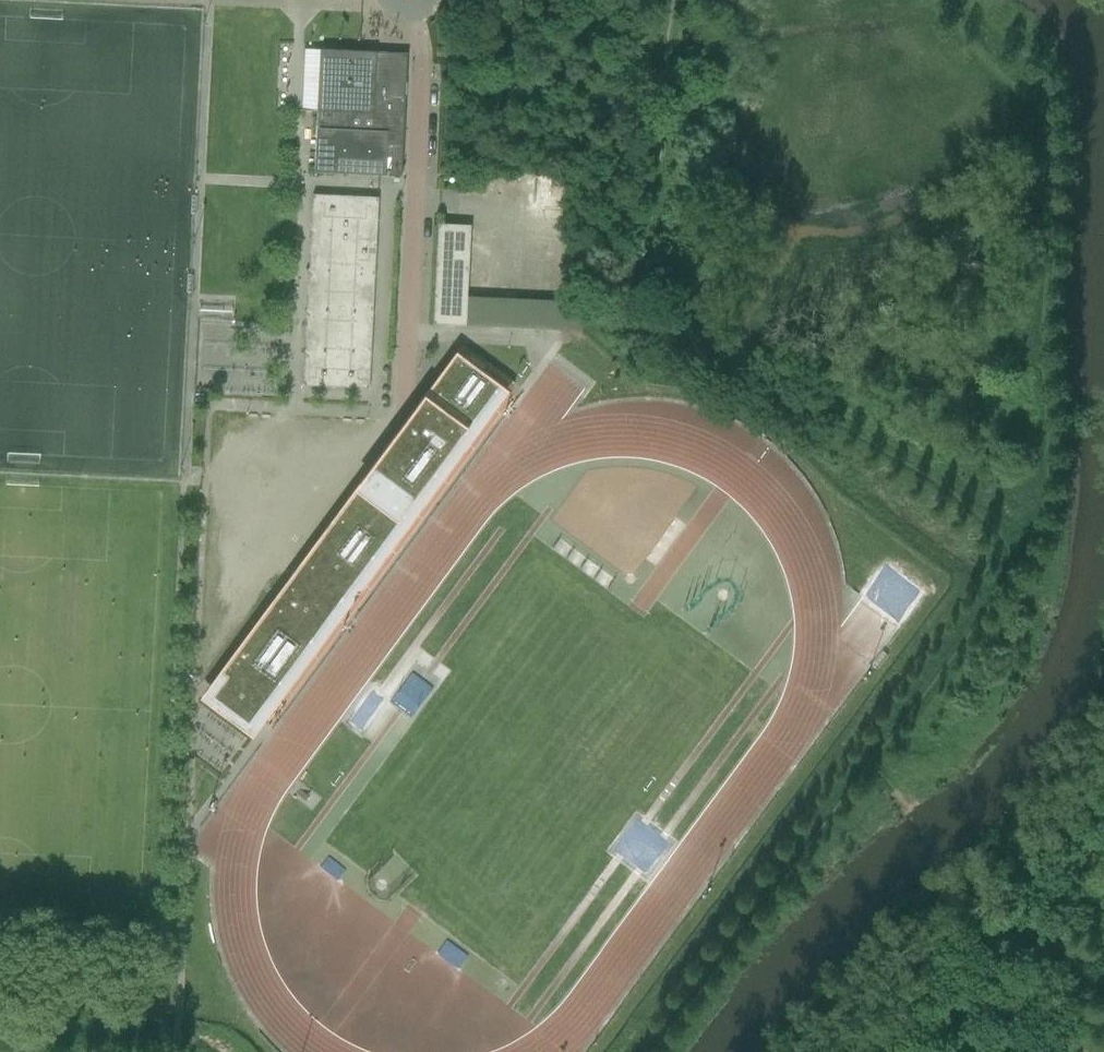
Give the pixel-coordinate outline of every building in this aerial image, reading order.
[(313,173),(401,177),(407,54),(319,50),(313,173)] [(453,176),(453,187),(480,188),(480,177),(453,176)] [(303,386),(368,389),(377,198),(312,194),(303,386)] [(432,325),(466,326),(471,226),(437,224),(432,325)] [(337,622),(328,615),(338,602),(347,609),(456,462),(446,455),(464,431),(473,438),(515,382),(461,344),(419,401),(405,420),(294,570),(229,657),(204,691),(232,711),(258,730),(337,622)] [(404,695),(422,696),(422,680),(404,680),(404,695)]
